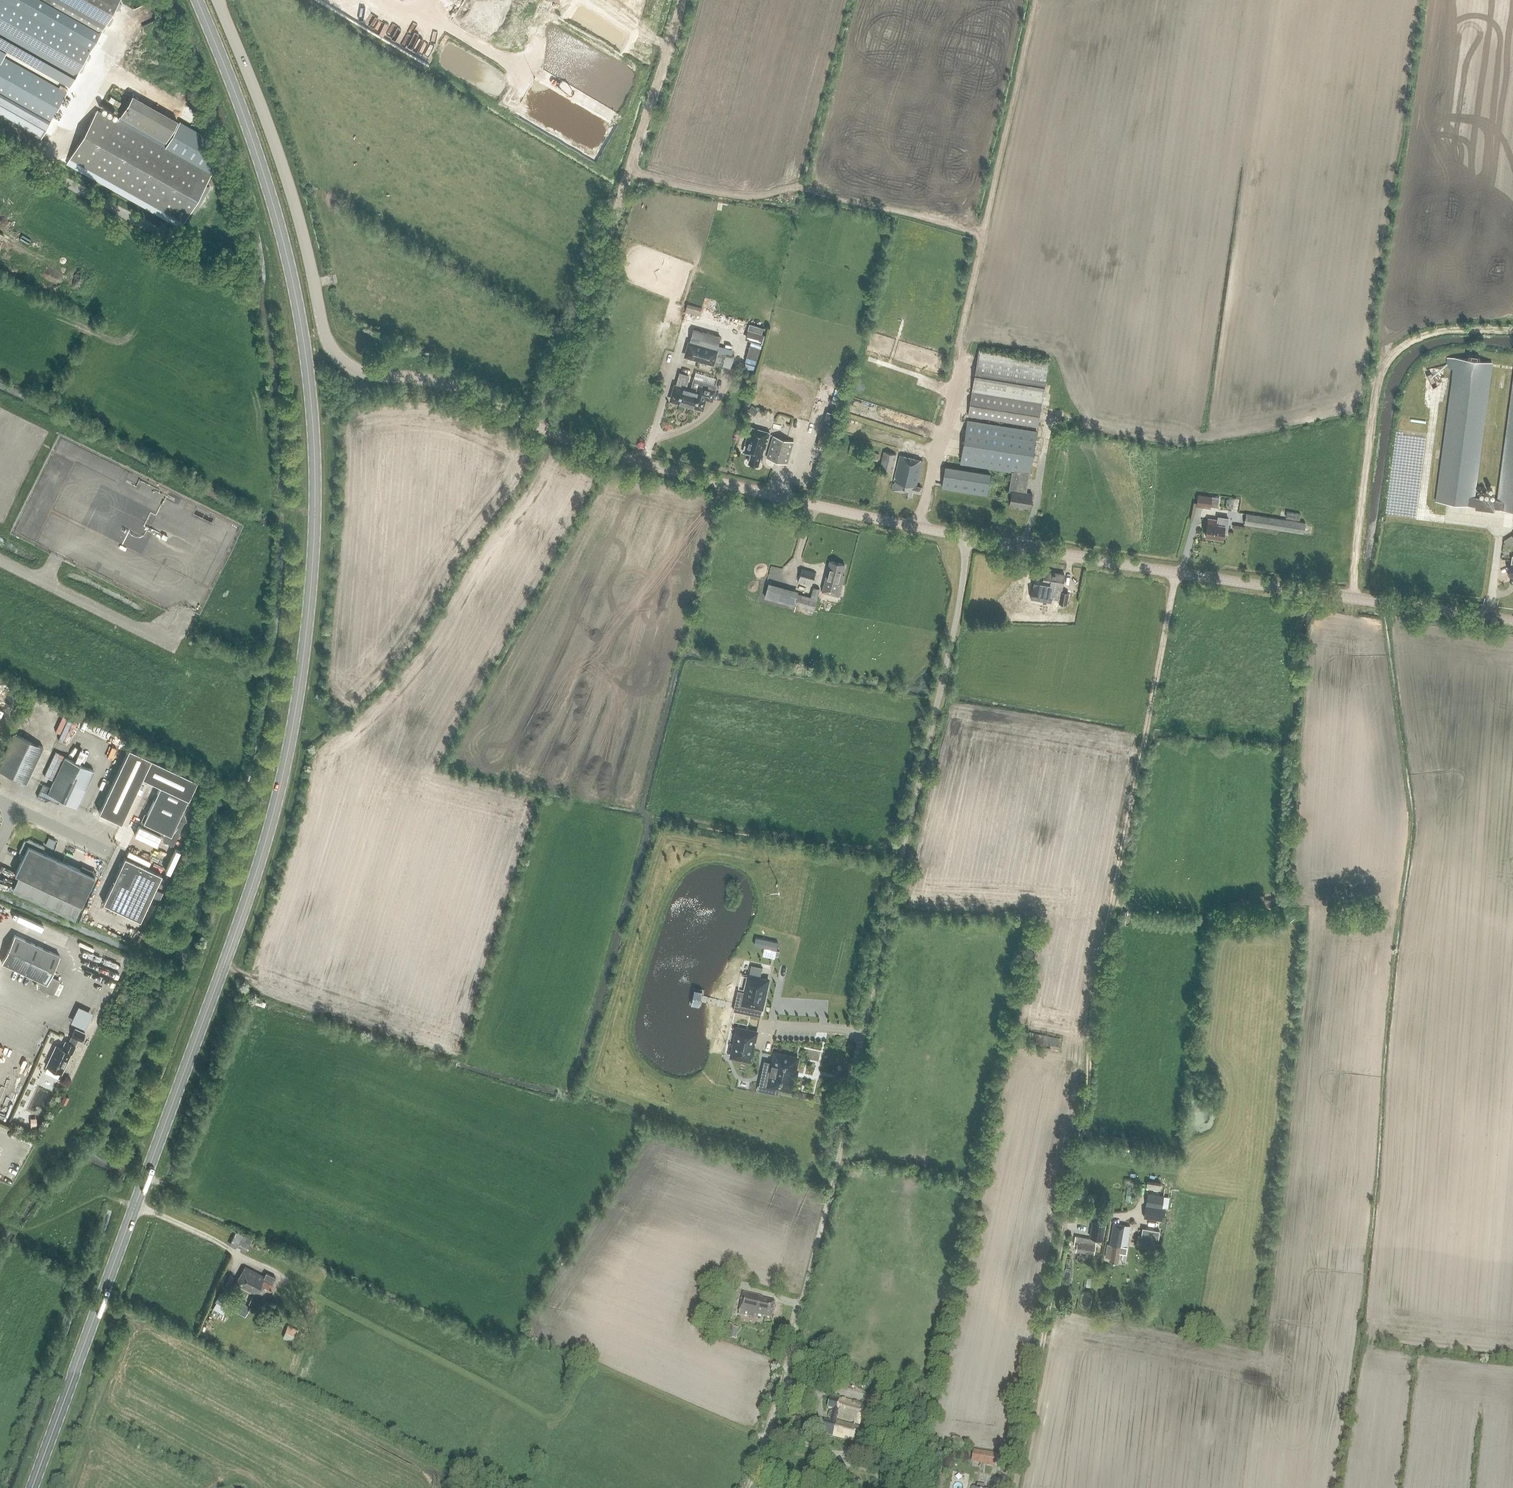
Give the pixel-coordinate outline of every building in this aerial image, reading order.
[(70,87),(90,51),(3,0),(0,0),(0,48),(70,87)] [(90,51),(119,0),(3,0),(90,51)] [(41,138),(53,117),(57,110),(61,103),(64,97),(67,93),(4,57),(6,54),(0,51),(0,115),(41,138)] [(120,117),(130,123),(142,102),(132,96),(120,117)] [(97,110),(67,163),(181,227),(190,211),(205,185),(213,170),(201,134),(179,122),(166,145),(119,118),(117,122),(97,110)] [(702,308),(687,304),(685,312),(700,316),(702,308)] [(689,341),(684,357),(714,365),(718,352),(719,350),(717,349),(721,337),(694,329),(690,342),(689,341)] [(968,415),(1038,427),(1049,362),(979,350),(968,415)] [(1447,359),(1446,365),(1448,369),(1453,369),(1435,501),(1475,506),(1475,510),(1494,512),(1494,508),(1512,510),(1512,380),(1497,500),(1475,497),(1493,362),(1455,357),(1447,359)] [(674,388),(670,401),(679,404),(679,405),(685,407),(690,388),(687,387),(690,375),(680,373),(679,376),(677,385),(675,386),(674,388)] [(690,388),(685,407),(692,408),(692,407),(701,410),(704,399),(713,401),(717,385),(702,381),(704,376),(695,374),(691,389),(690,388)] [(825,420),(834,423),(837,414),(828,411),(825,420)] [(1009,491),(1012,491),(1010,505),(1030,508),(1033,494),(1026,493),(1029,474),(1030,474),(1037,433),(967,422),(960,463),(1012,471),(1009,491)] [(749,463),(760,467),(762,458),(763,458),(770,432),(750,427),(743,452),(751,455),(749,463)] [(773,436),(767,458),(788,464),(794,442),(773,436)] [(879,454),(868,451),(866,458),(877,461),(879,454)] [(883,451),(879,469),(892,472),(896,454),(883,451)] [(917,486),(922,460),(902,456),(900,455),(894,481),(893,489),(904,491),(903,494),(912,496),(913,491),(920,493),(921,487),(917,486)] [(991,474),(945,467),(942,487),(987,495),(991,474)] [(1198,494),(1196,506),(1210,508),(1211,506),(1218,508),(1219,498),(1212,497),(1212,496),(1198,494)] [(1305,523),(1245,514),(1244,524),(1304,533),(1305,523)] [(1223,539),(1224,532),(1227,533),(1229,518),(1218,516),(1217,520),(1209,519),(1206,537),(1223,539)] [(843,575),(845,565),(830,561),(822,592),(839,596),(844,576),(843,575)] [(815,572),(802,568),(798,582),(811,585),(815,572)] [(1063,586),(1065,574),(1045,571),(1042,589),(1053,590),(1054,584),(1063,586)] [(768,583),(764,598),(814,611),(820,589),(813,587),(810,597),(798,593),(798,591),(768,583)] [(1067,605),(1069,592),(1060,591),(1058,604),(1067,605)] [(64,738),(73,740),(80,720),(72,717),(64,738)] [(0,763),(0,771),(26,783),(43,747),(14,733),(0,763)] [(185,815),(182,814),(197,780),(129,748),(99,812),(121,823),(143,777),(161,786),(143,823),(163,832),(162,835),(165,841),(173,845),(184,822),(187,821),(185,815)] [(51,788),(43,785),(38,797),(46,801),(50,800),(59,804),(61,799),(77,807),(94,771),(65,757),(51,788)] [(49,837),(45,845),(52,848),(56,841),(49,837)] [(44,847),(29,840),(24,841),(19,852),(24,854),(15,874),(19,876),(13,889),(75,919),(81,905),(95,877),(42,852),(44,847)] [(103,903),(140,921),(162,875),(125,858),(122,863),(121,862),(119,866),(120,867),(103,903)] [(769,947),(776,949),(781,927),(773,925),(769,947)] [(60,956),(15,935),(2,963),(39,980),(35,986),(53,995),(59,981),(50,977),(60,956)] [(770,978),(748,973),(741,1005),(763,1010),(770,978)] [(83,1005),(76,1022),(91,1028),(98,1011),(83,1005)] [(730,1058),(751,1062),(758,1031),(736,1026),(730,1058)] [(69,1043),(66,1042),(62,1049),(56,1046),(52,1054),(53,1055),(51,1059),(50,1058),(46,1066),(62,1074),(71,1054),(72,1054),(76,1046),(75,1046),(78,1040),(82,1041),(85,1033),(75,1029),(72,1037),(69,1043)] [(770,1084),(789,1088),(796,1059),(776,1055),(773,1070),(771,1071),(769,1080),(770,1082),(770,1084)] [(1163,1196),(1148,1193),(1146,1206),(1162,1208),(1163,1196)] [(1160,1219),(1161,1208),(1150,1207),(1149,1218),(1160,1219)] [(1093,1220),(1090,1237),(1103,1239),(1106,1223),(1093,1220)] [(1108,1247),(1106,1257),(1110,1258),(1109,1261),(1118,1262),(1120,1252),(1126,1253),(1130,1226),(1113,1224),(1110,1247),(1108,1247)] [(1137,1235),(1136,1246),(1156,1250),(1160,1231),(1153,1230),(1145,1228),(1143,1236),(1142,1236),(1137,1235)] [(252,1239),(236,1231),(229,1245),(245,1253),(252,1239)] [(1075,1236),(1074,1246),(1077,1246),(1076,1251),(1094,1254),(1097,1240),(1075,1236)] [(256,1307),(261,1298),(265,1290),(269,1292),(276,1278),(266,1273),(264,1276),(245,1267),(236,1285),(253,1294),(248,1303),(256,1307)] [(245,1316),(250,1307),(219,1292),(215,1301),(245,1316)] [(771,1318),(775,1302),(762,1299),(763,1296),(743,1292),(739,1313),(757,1318),(758,1316),(771,1318)] [(221,1312),(213,1308),(210,1313),(218,1317),(221,1312)] [(734,1325),(727,1324),(727,1325),(723,1324),(721,1334),(736,1338),(739,1328),(733,1326),(734,1325)] [(298,1330),(288,1325),(282,1337),(293,1342),(298,1330)] [(833,1435),(845,1438),(845,1440),(847,1440),(848,1439),(855,1441),(859,1426),(855,1425),(855,1422),(860,1424),(865,1404),(840,1397),(840,1398),(831,1395),(830,1399),(830,1398),(828,1407),(833,1408),(830,1421),(824,1420),(822,1429),(822,1432),(833,1435)] [(973,1450),(971,1462),(998,1467),(1000,1456),(973,1450)]
